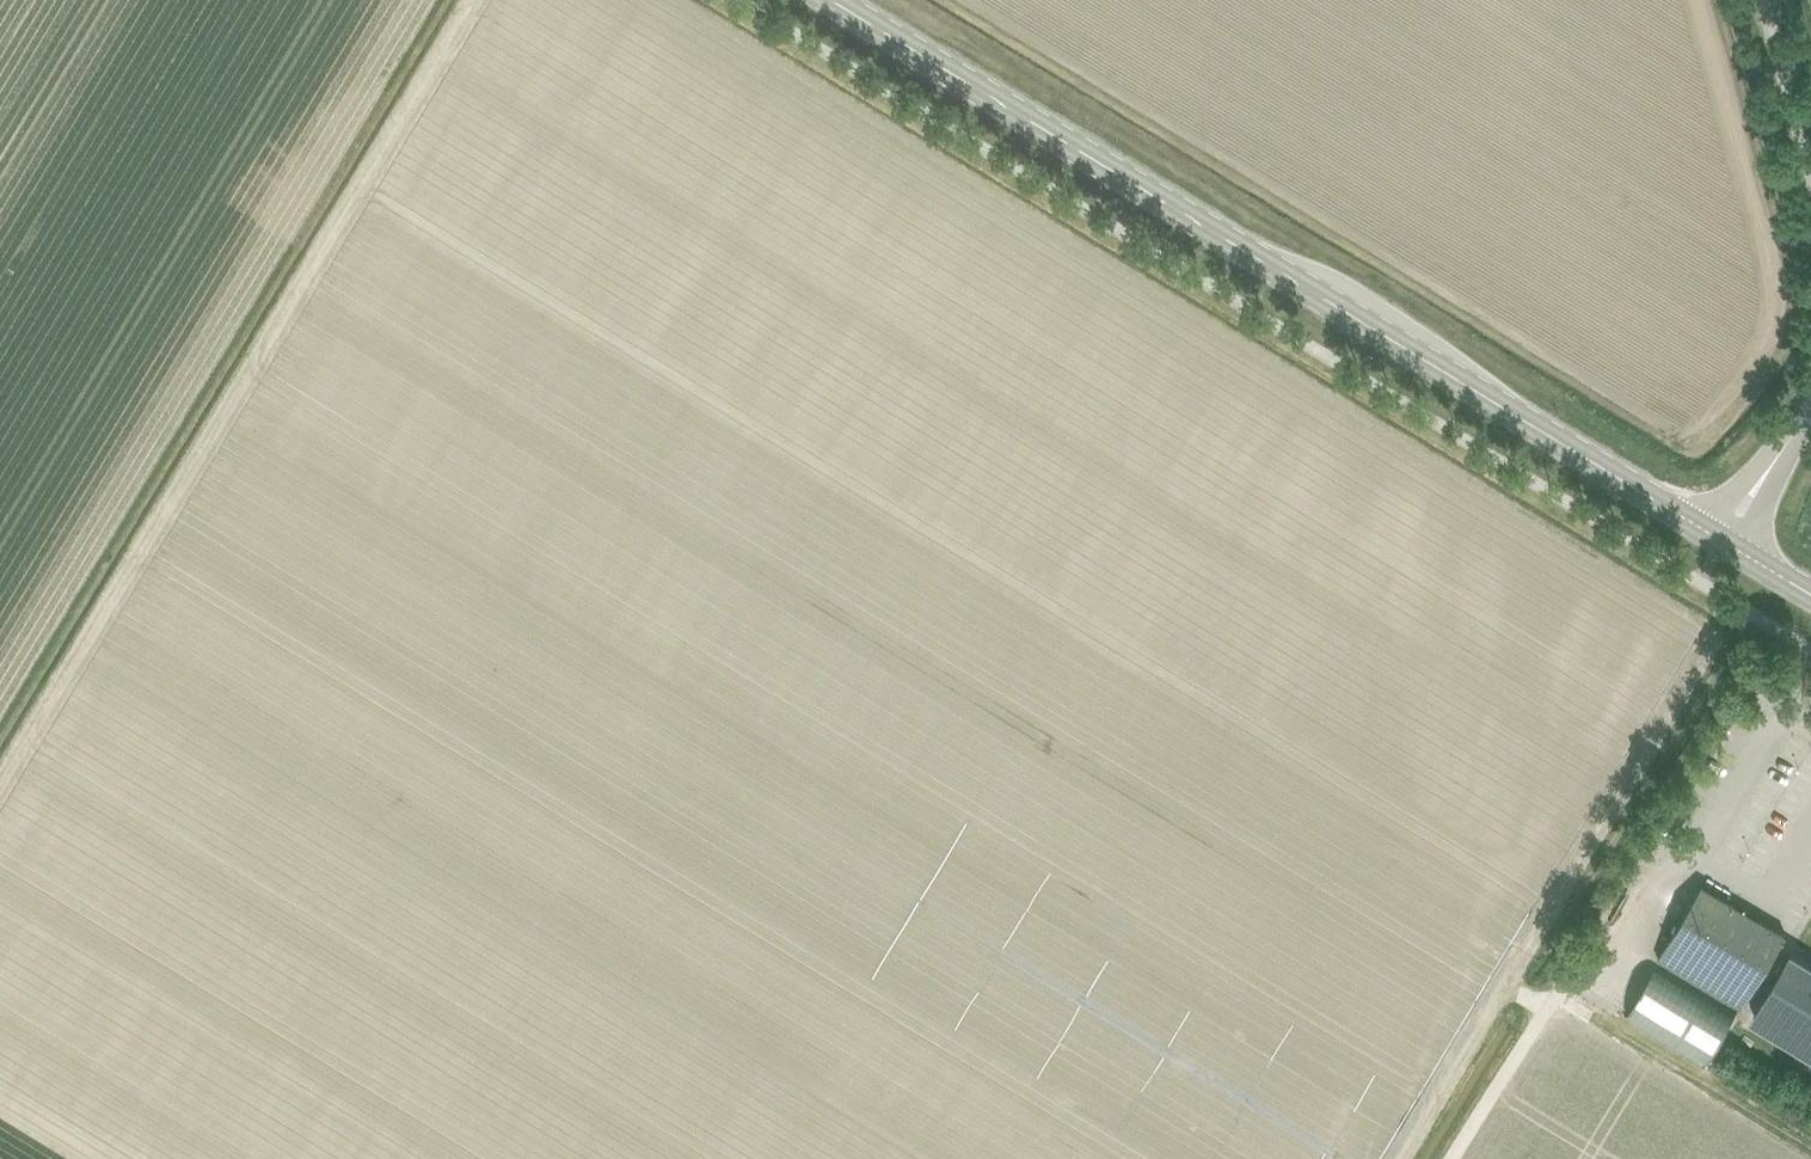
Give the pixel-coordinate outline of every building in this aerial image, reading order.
[(1764,665),(1769,657),(1762,653),(1757,662),(1764,665)] [(1741,1008),(1785,934),(1702,885),(1658,958),(1741,1008)] [(1791,954),(1754,1016),(1810,1051),(1810,966),(1791,954)]
